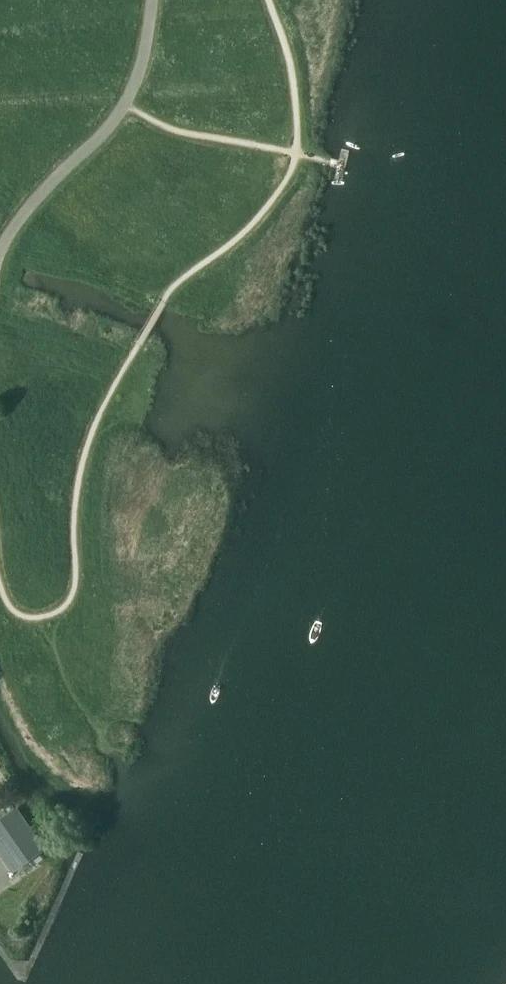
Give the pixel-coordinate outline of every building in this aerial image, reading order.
[(0,821),(0,856),(10,871),(43,848),(16,809),(0,821)]
